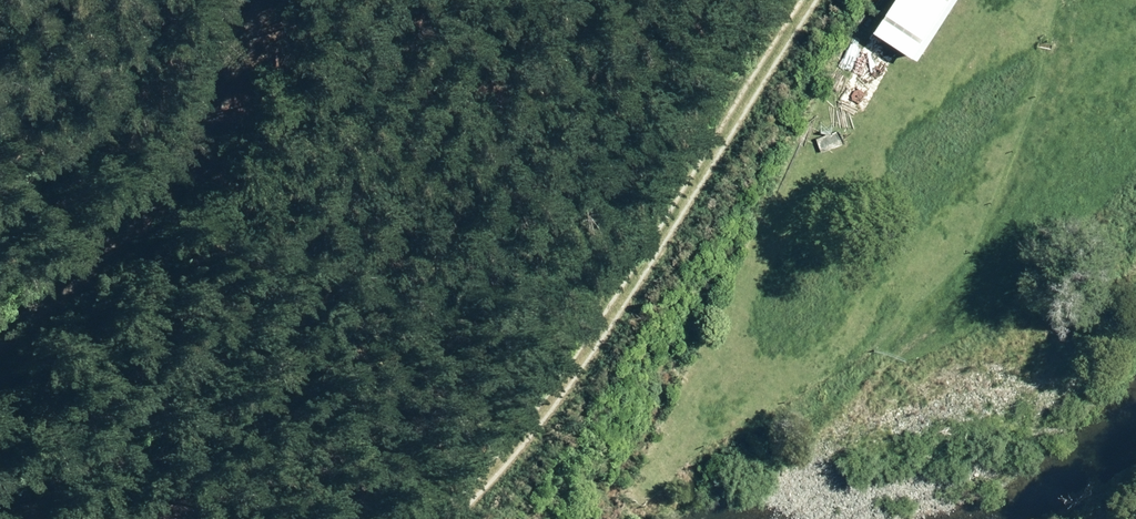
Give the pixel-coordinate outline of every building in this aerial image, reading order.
[(911,57),(948,0),(890,0),(870,30),(911,57)]
